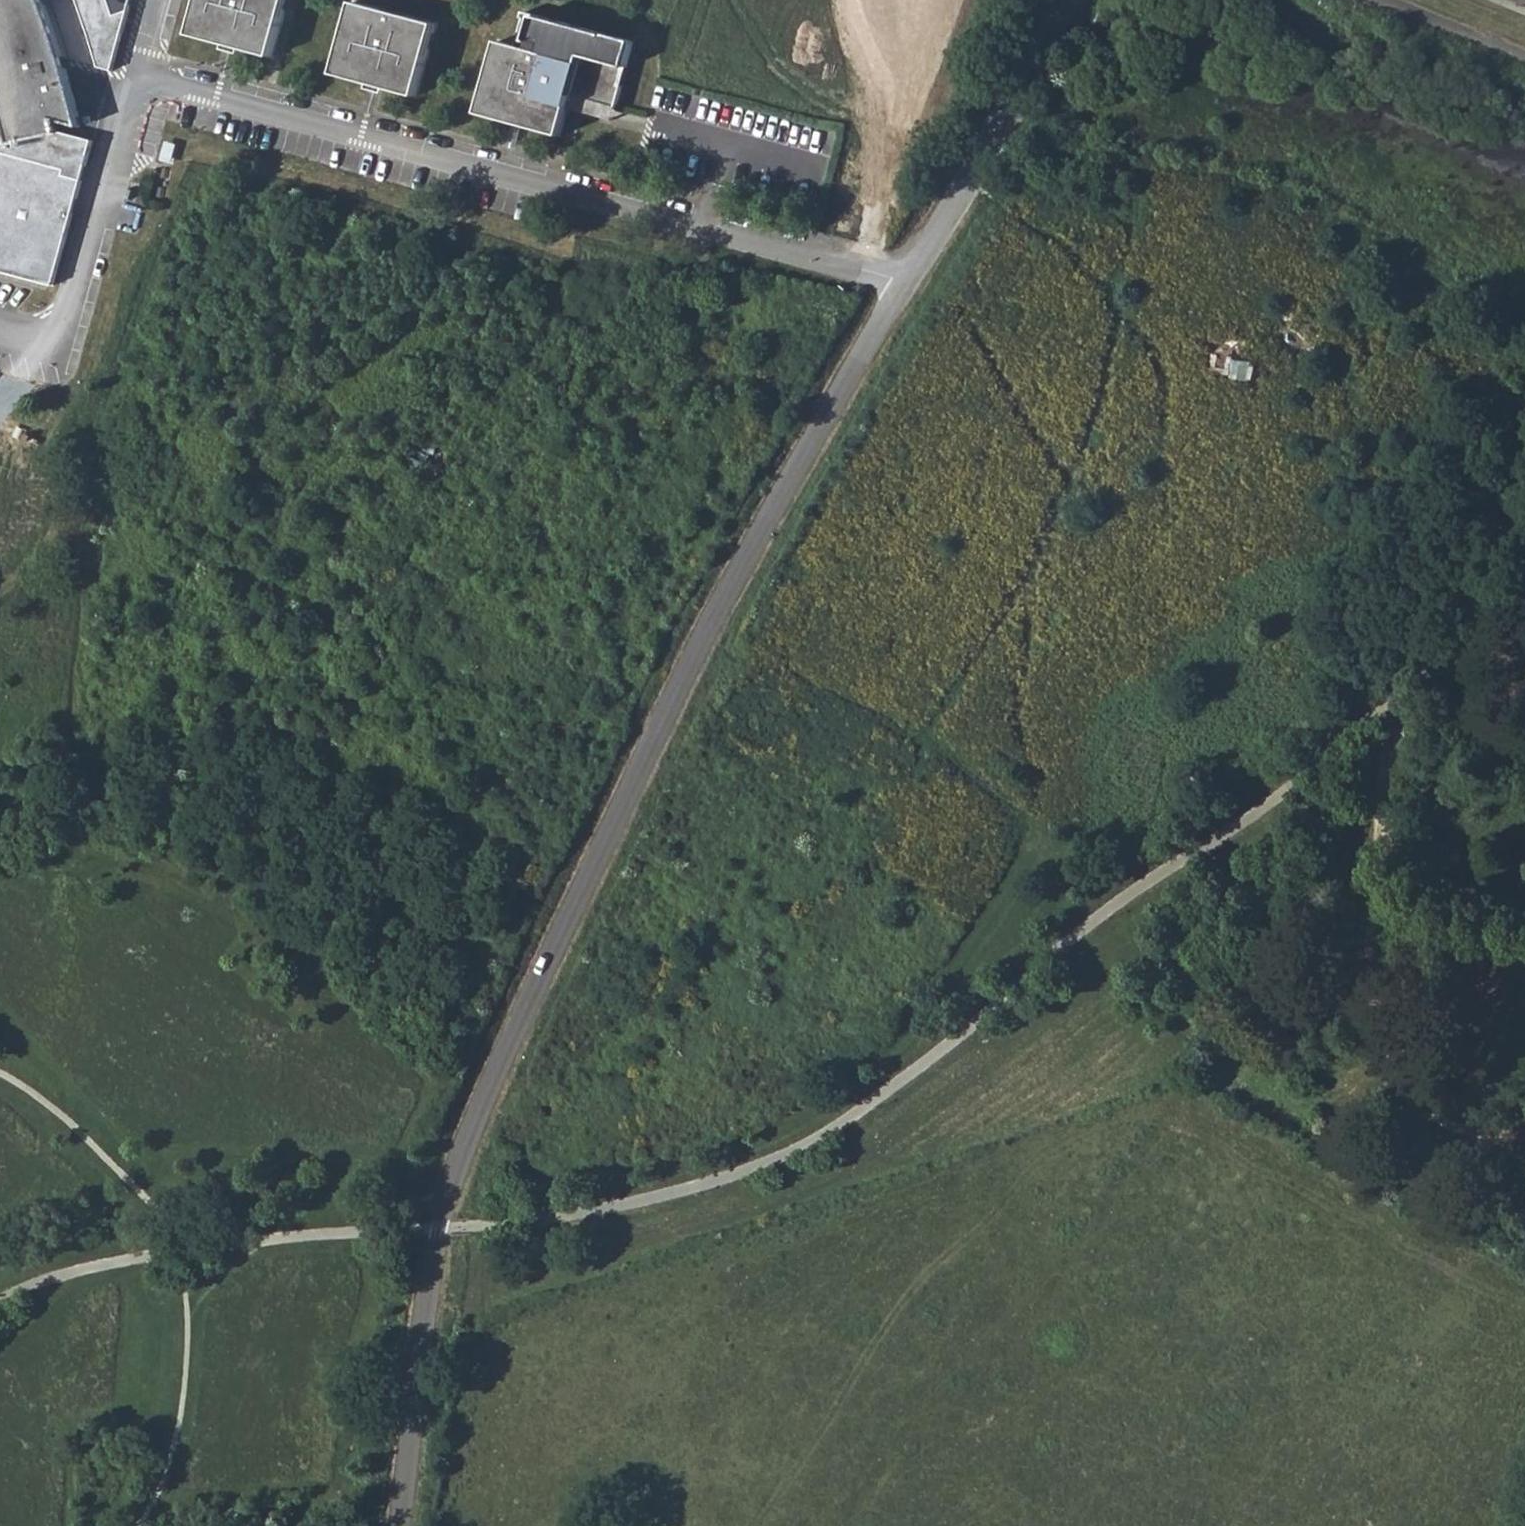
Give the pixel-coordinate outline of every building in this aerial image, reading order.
[(55,285),(93,144),(56,132),(79,125),(75,104),(70,82),(64,60),(58,39),(50,16),(46,5),(44,0),(0,0),(0,269),(55,285)] [(83,12),(90,29),(95,46),(100,64),(114,69),(132,0),(124,0),(118,24),(109,0),(79,0),(83,12)] [(194,35),(271,58),(288,0),(204,0),(194,35)] [(353,4),(332,75),(416,99),(437,27),(353,4)] [(633,44),(524,14),(515,48),(498,43),(478,115),(560,138),(568,109),(571,100),(614,112),(633,44)] [(614,112),(571,100),(568,109),(611,121),(614,112)]
